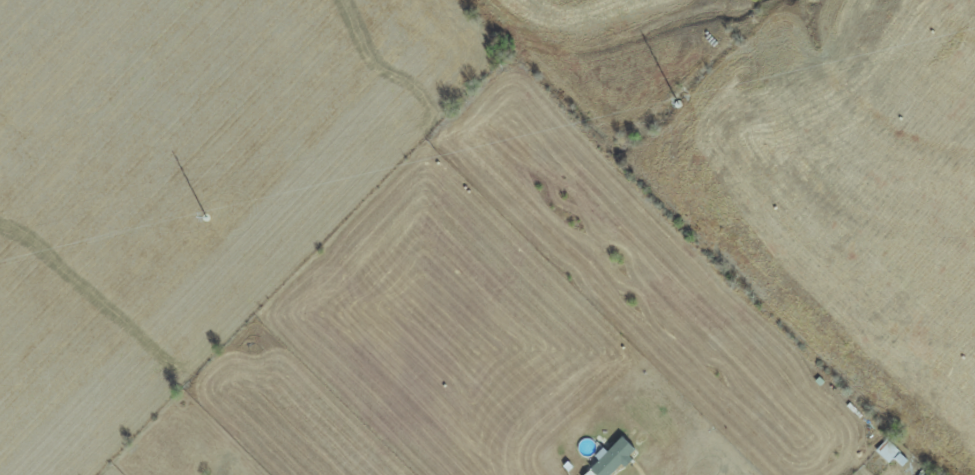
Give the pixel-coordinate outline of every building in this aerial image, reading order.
[(629,457),(627,455),(633,449),(620,436),(605,451),(601,447),(592,456),(597,461),(582,474),(610,474),(629,457)]
